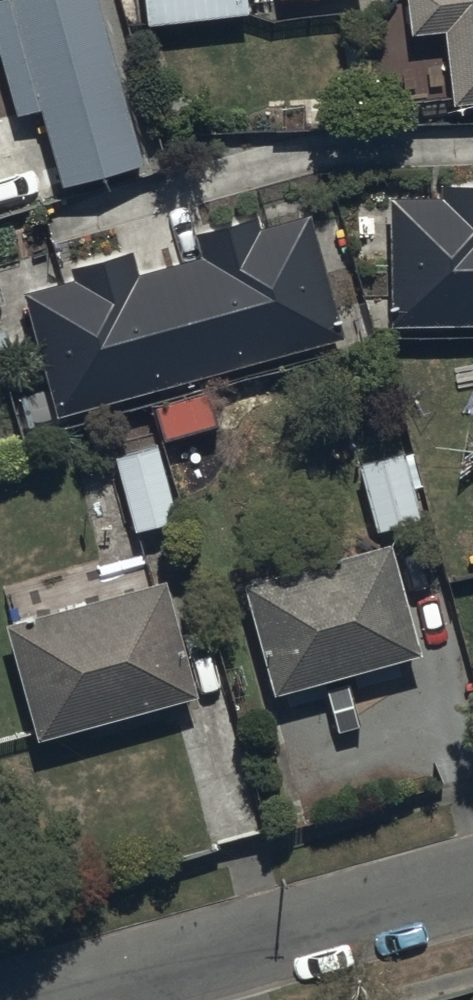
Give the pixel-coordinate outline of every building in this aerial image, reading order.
[(92,0),(29,0),(0,9),(0,52),(20,119),(39,113),(63,193),(141,170),(92,0)] [(145,30),(248,21),(246,0),(142,0),(145,30)] [(411,42),(445,38),(453,113),(472,110),(472,0),(407,0),(411,42)] [(392,328),(472,328),(472,194),(437,194),(437,203),(389,203),(392,328)] [(74,286),(25,299),(57,423),(344,347),(312,223),(258,237),(255,228),(198,243),(204,264),(138,282),(132,259),(71,275),(74,286)] [(157,410),(167,444),(216,429),(206,396),(157,410)] [(158,454),(117,462),(131,539),(173,531),(158,454)] [(359,469),(376,536),(419,525),(402,458),(359,469)] [(389,552),(244,592),(276,707),(420,667),(389,552)] [(5,633),(36,749),(197,705),(165,590),(5,633)]
